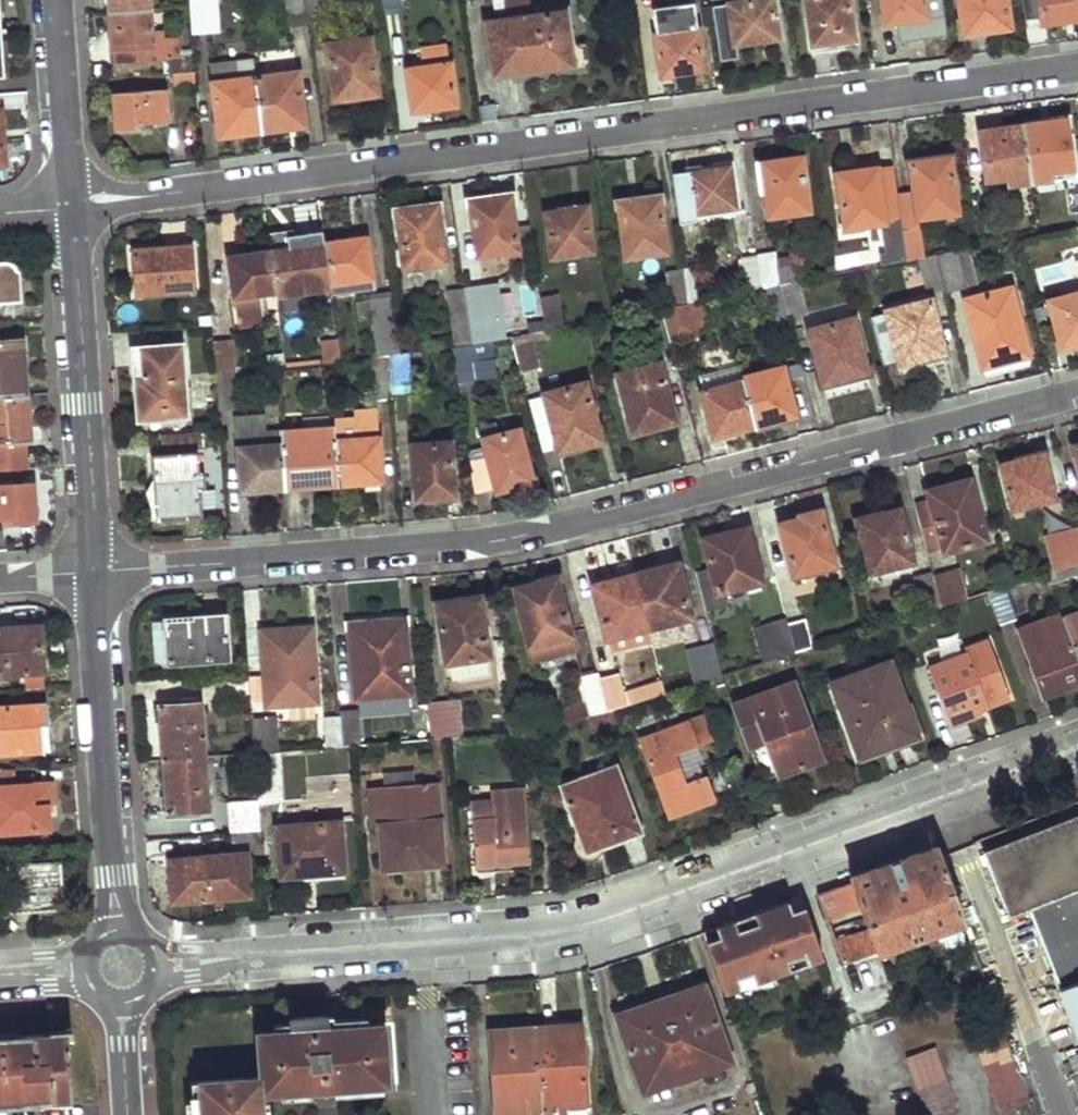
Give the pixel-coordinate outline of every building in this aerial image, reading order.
[(152,0),(107,0),(108,14),(151,10),(153,10),(152,0)] [(211,32),(209,0),(193,0),(191,0),(191,6),(192,34),(211,32)] [(306,18),(304,0),(287,0),(289,20),(306,18)] [(323,15),(321,0),(304,0),(306,18),(323,15)] [(383,11),(402,8),(401,0),(381,0),(383,11)] [(703,69),(693,0),(651,7),(657,45),(662,75),(703,69)] [(771,0),(744,0),(729,2),(728,0),(711,0),(719,56),(735,53),(734,43),(777,37),(771,0)] [(849,0),(804,0),(812,52),(830,50),(828,44),(854,40),(849,0)] [(925,0),(883,0),(886,22),(927,16),(925,0)] [(1006,0),(958,0),(963,33),(1010,26),(1006,0)] [(1042,21),(1077,17),(1077,0),(1039,0),(1042,21)] [(570,63),(564,9),(483,21),(489,74),(570,63)] [(155,60),(179,58),(178,43),(161,44),(160,38),(153,40),(151,10),(108,14),(111,48),(119,48),(119,61),(155,60)] [(377,92),(370,38),(326,44),(333,99),(377,92)] [(455,104),(447,45),(421,49),(423,68),(407,70),(413,110),(455,104)] [(194,57),(179,58),(155,60),(156,74),(175,72),(195,70),(194,57)] [(238,135),(261,132),(254,78),(252,57),(210,63),(218,130),(238,127),(238,135)] [(176,86),(195,85),(195,70),(175,72),(176,86)] [(304,118),(299,72),(254,78),(261,132),(284,129),(284,122),(304,118)] [(166,126),(164,91),(114,95),(117,136),(135,134),(135,130),(166,126)] [(1064,117),(1070,166),(1071,173),(1073,184),(1077,184),(1077,115),(1064,117)] [(1070,166),(1064,117),(1022,123),(1030,179),(1049,177),(1047,168),(1070,166)] [(1030,179),(1022,123),(978,129),(985,177),(1007,174),(1009,183),(1030,179)] [(809,208),(801,154),(761,160),(768,213),(809,208)] [(957,210),(949,155),(908,160),(917,216),(957,210)] [(879,190),(875,164),(835,171),(844,225),(883,219),(879,190)] [(734,204),(729,165),(686,171),(693,210),(734,204)] [(1071,173),(1070,166),(1047,168),(1049,177),(1071,173)] [(1009,183),(1007,174),(985,177),(987,186),(1009,183)] [(1073,184),(1059,186),(1066,227),(1077,225),(1077,184),(1073,184)] [(897,188),(879,190),(883,219),(885,224),(902,221),(897,188)] [(519,246),(510,191),(468,199),(477,252),(519,246)] [(666,249),(658,194),(617,200),(626,255),(666,249)] [(445,259),(437,203),(395,209),(404,265),(445,259)] [(592,248),(586,205),(546,211),(552,254),(592,248)] [(885,224),(892,261),(907,258),(903,224),(902,221),(885,224)] [(924,255),(918,222),(903,224),(907,258),(917,256),(924,255)] [(373,275),(367,237),(325,242),(325,249),(330,281),(373,275)] [(325,249),(325,242),(290,247),(290,252),(325,249)] [(194,288),(190,244),(133,249),(137,293),(194,288)] [(279,294),(331,287),(330,281),(325,249),(290,252),(290,247),(272,250),(278,288),(279,294)] [(944,287),(975,279),(967,247),(935,253),(944,287)] [(260,291),(278,288),(272,250),(230,255),(236,295),(240,324),(265,320),(260,291)] [(800,279),(795,252),(776,256),(775,250),(759,252),(764,285),(780,283),(798,279),(800,279)] [(764,285),(759,252),(740,256),(746,289),(764,285)] [(926,291),(944,287),(935,253),(924,255),(917,256),(926,291)] [(21,302),(19,275),(17,266),(12,261),(3,260),(0,261),(0,303),(21,302)] [(692,300),(687,268),(670,271),(674,303),(692,300)] [(374,284),(373,275),(330,281),(331,287),(332,291),(374,284)] [(780,283),(788,316),(805,311),(798,279),(780,283)] [(494,339),(484,283),(466,286),(475,343),(488,340),(494,339)] [(772,320),(788,316),(780,283),(764,285),(772,320)] [(1028,355),(1011,285),(965,296),(981,366),(1028,355)] [(475,343),(466,286),(446,289),(455,346),(464,345),(475,343)] [(1046,297),(1059,345),(1077,340),(1077,289),(1046,297)] [(565,325),(560,292),(543,294),(548,329),(565,325)] [(400,352),(392,295),(372,298),(380,355),(385,354),(400,352)] [(942,350),(929,296),(884,307),(898,361),(942,350)] [(671,340),(699,333),(692,300),(674,303),(661,306),(671,340)] [(853,317),(850,303),(805,315),(808,327),(853,317)] [(654,345),(671,340),(661,306),(645,309),(654,345)] [(866,369),(853,317),(808,327),(822,380),(866,369)] [(526,366),(541,363),(534,331),(517,335),(526,366)] [(217,373),(235,371),(232,337),(214,339),(217,373)] [(323,362),(340,360),(337,338),(320,340),(323,362)] [(451,379),(493,371),(488,340),(475,343),(464,345),(455,346),(445,347),(451,379)] [(23,341),(0,342),(0,395),(26,393),(23,341)] [(188,414),(181,343),(132,349),(137,396),(144,396),(146,418),(188,414)] [(389,394),(407,391),(402,352),(400,352),(385,354),(389,394)] [(366,356),(371,400),(390,398),(389,394),(385,354),(380,355),(366,356)] [(674,418),(659,361),(618,372),(632,429),(674,418)] [(712,434),(754,423),(742,376),(739,365),(696,377),(712,434)] [(794,413),(781,365),(742,376),(754,423),(794,413)] [(238,408),(235,371),(217,373),(220,410),(238,408)] [(603,437),(587,381),(548,390),(563,448),(603,437)] [(29,442),(26,393),(0,395),(0,470),(25,468),(23,442),(29,442)] [(139,419),(146,418),(144,396),(137,396),(139,419)] [(384,478),(379,407),(352,409),(353,414),(355,438),(337,439),(340,475),(341,481),(384,478)] [(285,479),(281,430),(264,431),(263,414),(235,417),(241,489),(285,485),(285,479)] [(355,438),(353,414),(335,415),(336,425),(337,439),(355,438)] [(337,439),(336,425),(281,430),(285,479),(340,475),(337,439)] [(536,479),(522,425),(485,436),(498,489),(536,479)] [(204,446),(203,429),(162,434),(163,451),(196,447),(204,446)] [(454,491),(448,439),(410,442),(417,495),(454,491)] [(157,518),(201,514),(200,489),(206,488),(205,474),(199,475),(196,452),(151,454),(157,518)] [(1051,499),(1039,455),(998,466),(1010,511),(1051,499)] [(341,481),(340,475),(285,479),(285,485),(341,481)] [(925,492),(928,502),(914,506),(925,551),(940,547),(942,552),(985,540),(967,480),(925,492)] [(32,485),(0,487),(0,516),(34,514),(32,485)] [(911,562),(898,509),(856,521),(869,573),(911,562)] [(836,569),(820,510),(799,515),(800,519),(779,525),(794,581),(836,569)] [(1077,529),(1044,538),(1054,573),(1077,566),(1077,532),(1077,529)] [(758,582),(744,530),(703,541),(715,593),(758,582)] [(689,618),(676,565),(634,575),(648,628),(689,618)] [(941,609),(964,601),(956,571),(933,578),(941,609)] [(913,580),(922,615),(941,609),(933,578),(932,574),(913,580)] [(605,638),(648,628),(634,575),(591,586),(605,638)] [(574,651),(557,579),(513,590),(530,662),(574,651)] [(1002,629),(1016,625),(1003,589),(988,594),(1002,629)] [(490,658),(483,598),(438,602),(447,663),(490,658)] [(228,659),(224,612),(165,617),(168,663),(228,659)] [(811,649),(802,616),(786,622),(796,654),(811,649)] [(1063,624),(1077,661),(1077,618),(1063,624)] [(1043,701),(1063,694),(1077,689),(1077,661),(1063,624),(1062,619),(1020,636),(1043,701)] [(412,693),(406,621),(351,626),(358,698),(412,693)] [(765,664),(796,654),(786,622),(755,630),(765,664)] [(40,624),(0,626),(0,674),(44,670),(40,624)] [(313,627),(264,632),(268,705),(317,701),(313,627)] [(722,677),(713,643),(682,651),(692,686),(722,677)] [(1009,702),(989,644),(928,665),(950,730),(982,719),(980,712),(1009,702)] [(916,736),(891,664),(832,685),(854,749),(887,738),(890,745),(916,736)] [(219,707),(252,706),(250,673),(217,676),(219,707)] [(519,733),(548,731),(587,719),(608,712),(599,679),(597,673),(569,681),(574,705),(517,722),(519,733)] [(665,695),(661,679),(621,691),(616,674),(599,679),(608,712),(616,710),(665,695)] [(821,762),(793,686),(735,707),(755,761),(770,754),(779,777),(791,773),(821,762)] [(204,757),(200,701),(157,704),(161,758),(204,757)] [(46,703),(0,706),(0,752),(44,749),(43,744),(49,743),(46,703)] [(431,739),(463,737),(460,706),(428,709),(431,739)] [(591,732),(620,723),(616,710),(608,712),(587,719),(591,732)] [(362,744),(360,713),(342,714),(345,745),(362,744)] [(711,742),(704,719),(642,741),(669,819),(696,809),(712,803),(703,779),(684,786),(673,755),(694,748),(711,742)] [(703,779),(694,748),(673,755),(684,786),(703,779)] [(283,803),(279,750),(256,754),(259,801),(260,806),(283,803)] [(779,777),(770,754),(755,761),(763,783),(779,777)] [(166,814),(207,812),(204,757),(162,758),(166,814)] [(52,782),(17,784),(16,767),(0,768),(0,831),(48,829),(47,804),(54,803),(52,782)] [(639,832),(615,767),(559,788),(578,838),(583,836),(587,846),(616,835),(617,840),(639,832)] [(386,772),(387,785),(380,786),(382,825),(384,868),(414,866),(443,864),(437,783),(418,784),(418,771),(386,772)] [(382,825),(380,786),(372,786),(374,826),(382,825)] [(532,859),(527,791),(494,794),(494,801),(473,803),(480,873),(499,871),(499,862),(532,859)] [(259,801),(229,803),(230,834),(262,831),(260,806),(259,801)] [(983,848),(1009,916),(1028,910),(1060,983),(1077,1037),(1077,811),(983,848)] [(348,873),(344,821),(279,827),(283,879),(315,876),(348,873)] [(244,855),(264,854),(262,831),(230,834),(233,855),(206,858),(206,852),(168,855),(170,889),(171,893),(176,899),(182,901),(186,901),(217,898),(248,895),(244,855)] [(942,855),(938,846),(893,862),(850,877),(852,881),(817,894),(826,919),(861,907),(869,929),(834,941),(842,963),(965,919),(942,855)] [(533,868),(532,859),(499,862),(499,871),(514,870),(533,868)] [(64,908),(60,860),(7,866),(11,913),(64,908)] [(700,938),(721,999),(822,966),(800,903),(749,921),(753,931),(736,936),(733,926),(700,938)] [(741,923),(733,926),(736,936),(753,931),(749,921),(741,923)] [(681,993),(628,1007),(614,1011),(637,1092),(685,1080),(724,1069),(700,988),(681,993)] [(379,1020),(274,1029),(274,1017),(257,1019),(238,1020),(239,1030),(202,1034),(207,1079),(191,1081),(194,1114),(275,1114),(274,1113),(262,1114),(260,1091),(316,1086),(316,1098),(333,1097),(332,1085),(385,1080),(379,1020)] [(580,1096),(575,1023),(553,1024),(531,1025),(535,1099),(580,1096)] [(535,1099),(531,1025),(506,1026),(483,1027),(488,1110),(536,1107),(535,1099)] [(68,1034),(0,1038),(0,1105),(72,1100),(68,1034)] [(1010,1046),(980,1056),(1000,1114),(1012,1114),(1032,1108),(1010,1046)] [(906,1060),(925,1114),(937,1114),(957,1109),(937,1049),(906,1060)]
